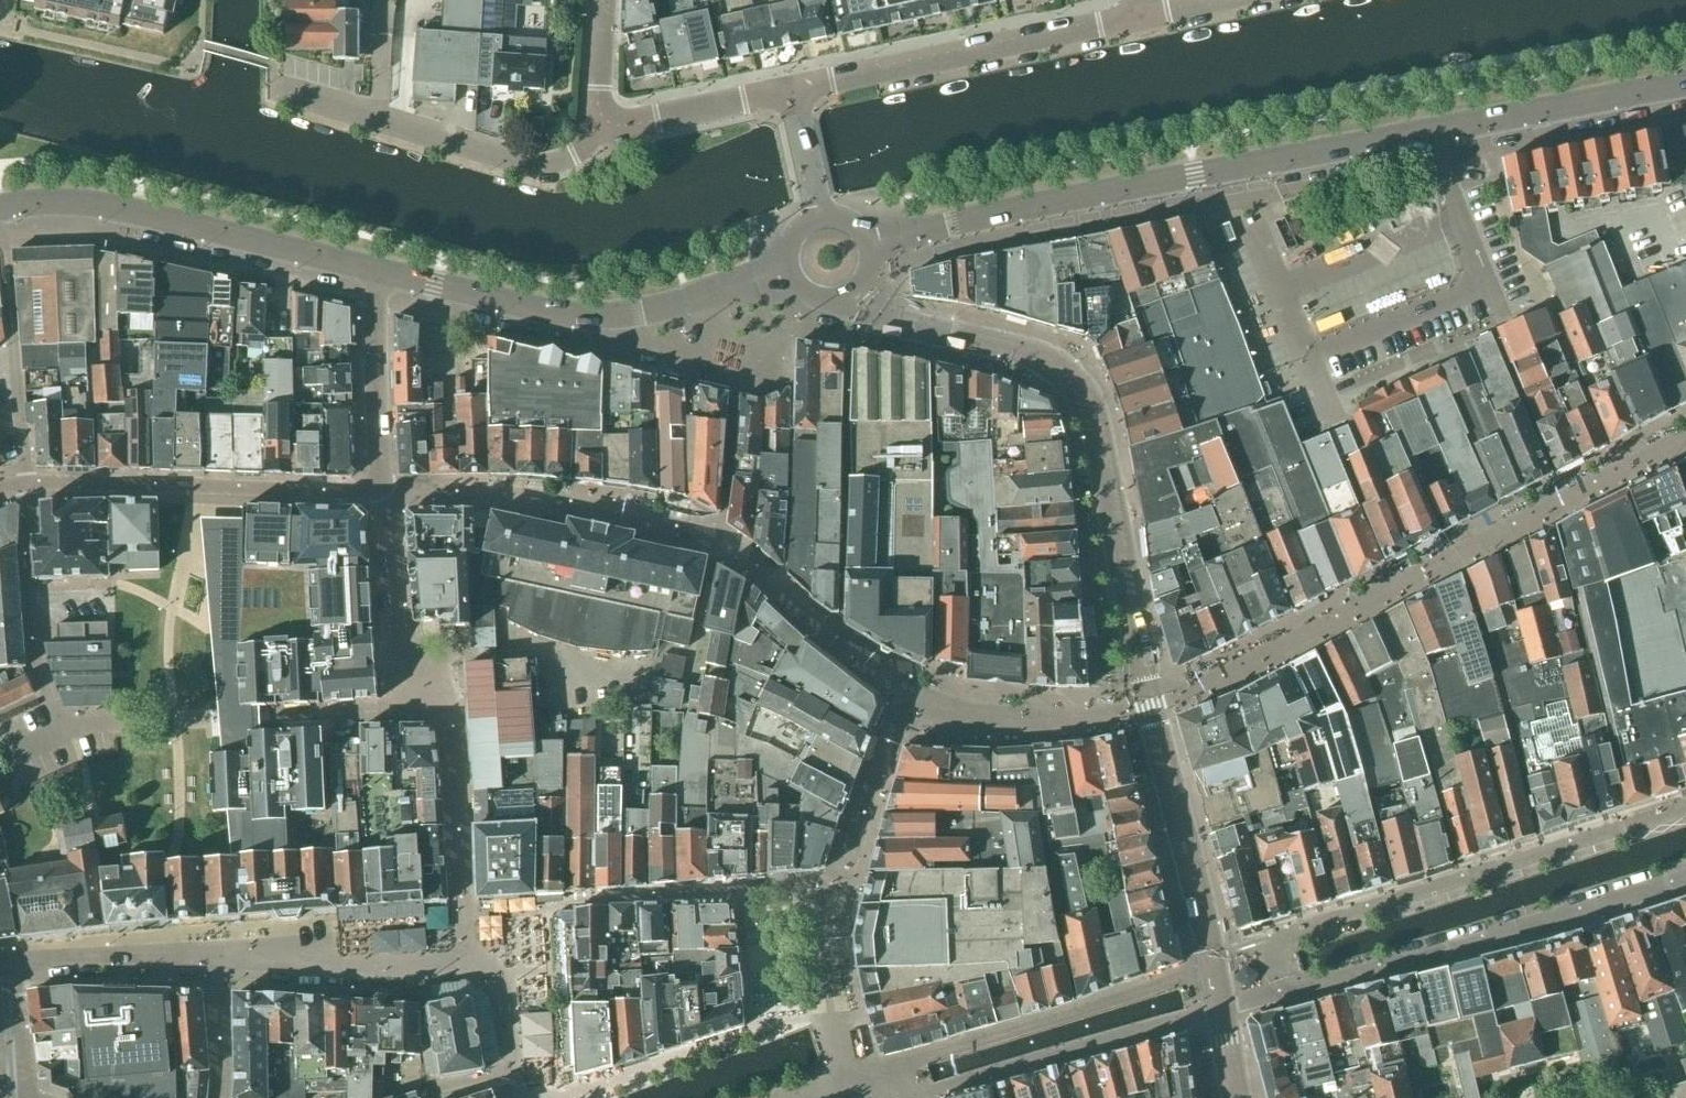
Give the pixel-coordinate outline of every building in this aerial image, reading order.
[(138,4),(127,1),(128,0),(21,0),(38,4),(36,11),(121,29),(122,26),(165,35),(169,15),(174,16),(178,0),(138,0),(138,4)] [(287,49),(335,49),(335,53),(340,56),(345,57),(350,57),(355,56),(360,53),(360,49),(360,12),(349,12),(349,0),(287,0),(287,49)] [(482,27),(484,0),(444,0),(442,33),(420,32),(416,83),(415,83),(414,101),(455,104),(456,85),(478,87),(482,27)] [(478,87),(510,89),(510,93),(524,94),(524,89),(544,91),(547,41),(503,38),(504,28),(516,29),(517,5),(532,6),(532,0),(503,0),(501,28),(482,27),(478,87)] [(660,28),(654,0),(624,0),(622,31),(624,37),(634,34),(634,33),(660,28)] [(672,20),(661,23),(672,72),(695,67),(682,0),(668,0),(672,20)] [(695,67),(720,62),(709,12),(696,15),(692,0),(682,0),(695,67)] [(730,17),(717,20),(726,60),(752,55),(740,0),(726,0),(730,17)] [(771,8),(755,11),(753,0),(740,0),(752,55),(780,49),(771,8)] [(771,8),(780,49),(806,43),(797,0),(769,0),(771,8)] [(806,43),(834,37),(826,0),(811,0),(809,1),(809,0),(797,0),(806,43)] [(879,28),(874,0),(833,0),(840,36),(879,28)] [(913,0),(874,0),(879,28),(917,20),(913,0)] [(958,11),(955,0),(913,0),(917,20),(958,11)] [(958,11),(996,3),(995,0),(955,0),(958,11)] [(634,33),(634,34),(636,41),(624,44),(633,80),(671,72),(660,28),(634,33)] [(1663,133),(1663,132),(1661,133),(1684,189),(1685,188),(1685,128),(1663,133)] [(1596,145),(1616,196),(1636,192),(1638,202),(1655,199),(1654,189),(1672,185),(1661,133),(1596,145)] [(1601,198),(1616,196),(1596,145),(1555,152),(1565,205),(1584,202),(1585,212),(1603,208),(1601,198)] [(1547,208),(1565,205),(1555,152),(1537,156),(1547,208)] [(1554,244),(1547,208),(1537,156),(1503,162),(1514,215),(1519,214),(1527,249),(1545,261),(1548,267),(1568,257),(1571,256),(1602,245),(1596,231),(1558,246),(1554,244)] [(1249,410),(1255,408),(1266,398),(1261,386),(1240,329),(1195,218),(1077,241),(1081,276),(1082,282),(1122,277),(1124,284),(1146,346),(1103,361),(1124,418),(1131,449),(1214,422),(1249,410)] [(1075,277),(1081,276),(1077,241),(1052,245),(1054,288),(1076,287),(1075,277)] [(1671,412),(1622,287),(1605,244),(1602,245),(1571,256),(1592,305),(1610,350),(1616,363),(1612,365),(1629,409),(1638,429),(1671,412)] [(1057,329),(1054,288),(1052,245),(1000,254),(1002,313),(1057,329)] [(22,349),(87,344),(97,344),(95,253),(95,248),(14,251),(22,349)] [(120,335),(118,256),(101,253),(103,335),(120,335)] [(977,308),(1002,313),(1000,254),(976,258),(976,259),(977,308)] [(157,342),(159,265),(118,256),(120,335),(120,341),(157,342)] [(1568,314),(1592,305),(1571,256),(1568,257),(1548,267),(1547,267),(1568,314)] [(977,308),(976,259),(976,258),(955,262),(958,303),(977,308)] [(958,303),(955,262),(912,273),(915,298),(958,303)] [(208,394),(208,390),(210,347),(214,276),(159,265),(157,342),(156,377),(155,405),(156,470),(177,471),(177,416),(187,416),(187,394),(192,394),(208,394)] [(1651,280),(1659,302),(1685,367),(1685,265),(1651,280)] [(210,347),(231,348),(234,348),(236,281),(214,276),(210,347)] [(1622,287),(1671,412),(1685,405),(1685,367),(1659,302),(1651,280),(1649,276),(1622,287)] [(1146,346),(1124,284),(1113,284),(1114,289),(1104,339),(1097,347),(1103,361),(1146,346)] [(265,351),(265,339),(265,337),(267,288),(241,286),(239,335),(239,348),(265,351)] [(1085,325),(1084,297),(1077,298),(1076,287),(1054,288),(1057,329),(1085,336),(1085,325)] [(1085,336),(1097,347),(1104,339),(1114,289),(1084,293),(1084,297),(1085,325),(1085,336)] [(322,333),(323,300),(294,294),(293,333),(322,333)] [(355,307),(323,300),(322,333),(323,369),(352,368),(350,346),(356,346),(355,307)] [(1579,361),(1610,350),(1592,305),(1568,314),(1562,317),(1579,361)] [(1535,346),(1557,337),(1562,336),(1552,309),(1524,320),(1535,346)] [(396,355),(423,354),(424,323),(396,317),(395,318),(396,355)] [(1538,354),(1535,346),(1524,320),(1501,329),(1525,391),(1549,381),(1538,354)] [(1468,343),(1472,354),(1526,489),(1552,476),(1493,333),(1468,343)] [(120,335),(103,335),(104,367),(120,367),(121,366),(120,341),(120,335)] [(1549,381),(1571,373),(1571,372),(1571,371),(1557,337),(1535,346),(1538,354),(1549,381)] [(295,419),(294,405),(294,370),(293,339),(265,339),(265,351),(265,391),(265,417),(266,475),(296,475),(295,437),(295,419)] [(579,361),(574,359),(574,358),(542,351),(541,352),(525,348),(516,346),(516,345),(490,339),(490,385),(490,398),(489,453),(490,474),(491,475),(519,475),(546,478),(547,478),(579,481),(602,482),(626,486),(659,492),(657,415),(633,412),(633,379),(633,372),(605,366),(580,360),(579,361)] [(821,368),(822,346),(798,342),(796,430),(819,430),(821,368)] [(60,374),(88,372),(87,344),(22,349),(24,372),(25,371),(60,369),(60,374)] [(818,451),(842,452),(843,426),(845,349),(823,347),(823,346),(822,346),(821,368),(819,430),(818,451)] [(231,365),(231,348),(210,347),(208,390),(229,391),(231,391),(231,365)] [(1638,429),(1629,409),(1612,365),(1616,363),(1610,350),(1579,361),(1612,444),(1638,429)] [(935,661),(934,600),(933,535),(933,521),(933,484),(932,484),(932,464),(931,365),(903,360),(903,359),(859,352),(859,353),(854,352),(851,424),(851,478),(848,571),(847,626),(884,648),(893,653),(925,667),(935,661)] [(423,407),(422,384),(422,355),(423,355),(423,354),(396,355),(397,406),(397,415),(428,414),(428,407),(423,407)] [(1500,503),(1526,489),(1472,354),(1441,367),(1470,436),(1500,503)] [(964,441),(964,371),(936,365),(938,442),(957,442),(964,441)] [(104,367),(94,368),(97,405),(126,403),(125,387),(122,387),(121,376),(120,367),(104,367)] [(1467,437),(1470,436),(1441,367),(1413,379),(1412,378),(1420,399),(1439,452),(1461,500),(1454,504),(1462,523),(1497,504),(1467,437)] [(324,396),(353,396),(353,395),(352,368),(323,369),(294,370),(294,405),(324,405),(324,396)] [(65,468),(60,374),(60,369),(25,371),(26,393),(45,392),(45,403),(27,405),(28,423),(37,423),(39,468),(65,468)] [(994,391),(993,378),(964,371),(964,441),(994,440),(993,421),(993,405),(994,391)] [(1574,439),(1583,459),(1608,446),(1576,371),(1571,373),(1549,381),(1567,424),(1574,439)] [(60,374),(65,468),(96,469),(94,422),(91,422),(88,372),(60,374)] [(690,485),(687,384),(658,378),(657,396),(653,396),(653,376),(633,372),(633,379),(633,412),(657,415),(659,492),(690,499),(690,485)] [(155,405),(156,377),(121,376),(122,387),(125,387),(126,403),(126,416),(124,416),(127,469),(156,470),(155,405)] [(466,399),(466,378),(457,378),(458,399),(457,399),(458,425),(460,425),(460,437),(444,437),(443,406),(444,406),(444,384),(422,384),(423,407),(428,407),(428,414),(431,475),(461,475),(490,474),(489,453),(490,398),(466,399)] [(1022,412),(1023,389),(995,379),(993,378),(994,391),(993,405),(993,421),(994,440),(994,462),(1021,461),(1020,448),(1025,447),(1022,412)] [(1388,413),(1420,399),(1412,378),(1378,394),(1379,396),(1361,404),(1356,417),(1359,426),(1388,413)] [(1549,381),(1525,391),(1558,473),(1583,459),(1574,439),(1567,424),(1549,381)] [(693,411),(696,387),(687,384),(690,485),(690,499),(691,499),(719,514),(720,513),(724,467),(727,424),(698,417),(698,413),(693,411)] [(698,417),(727,424),(729,394),(702,388),(696,387),(693,411),(698,413),(698,417)] [(1022,412),(1058,413),(1052,400),(1023,389),(1022,412)] [(229,399),(229,391),(208,390),(208,394),(207,417),(230,417),(264,417),(265,417),(265,391),(235,391),(235,399),(229,399)] [(761,459),(789,459),(790,432),(791,391),(791,390),(765,401),(762,458),(761,459)] [(205,472),(207,417),(208,394),(192,394),(192,399),(197,399),(197,416),(187,416),(177,416),(177,471),(205,472)] [(192,399),(192,394),(187,394),(187,416),(197,416),(197,399),(192,399)] [(324,421),(326,476),(326,477),(352,477),(357,472),(356,470),(353,396),(324,396),(324,405),(324,421)] [(762,458),(765,401),(742,397),(742,398),(739,436),(737,458),(749,458),(762,458)] [(1317,487),(1281,399),(1255,408),(1249,410),(1214,422),(1221,440),(1239,483),(1272,469),(1280,487),(1293,520),(1306,551),(1316,575),(1325,595),(1355,579),(1320,494),(1317,487)] [(1421,487),(1442,534),(1463,523),(1462,523),(1454,504),(1461,500),(1439,452),(1420,399),(1388,413),(1418,484),(1422,483),(1424,486),(1421,487)] [(1060,418),(1058,413),(1022,412),(1025,447),(1067,443),(1060,418)] [(1442,534),(1421,487),(1424,486),(1422,483),(1418,484),(1388,413),(1359,426),(1370,453),(1350,460),(1369,506),(1364,508),(1387,563),(1442,534)] [(400,476),(431,475),(428,414),(397,415),(398,427),(401,475),(400,475),(400,476)] [(101,469),(127,469),(124,416),(104,417),(101,417),(102,437),(101,437),(101,469)] [(265,475),(264,417),(230,417),(207,417),(205,472),(235,473),(265,475)] [(324,421),(303,420),(303,437),(295,437),(296,475),(326,476),(324,421)] [(1200,447),(1221,440),(1214,422),(1131,449),(1130,449),(1135,475),(1166,465),(1169,472),(1195,464),(1193,461),(1204,457),(1200,447)] [(817,468),(818,451),(819,430),(796,430),(793,506),(791,539),(788,575),(813,598),(813,576),(817,484),(817,468)] [(994,440),(964,441),(957,442),(958,465),(948,469),(945,473),(947,499),(950,503),(966,510),(978,524),(978,535),(979,537),(980,575),(1019,575),(1025,580),(1029,686),(1058,688),(1058,666),(1056,644),(1055,608),(1081,606),(1078,562),(1030,564),(1025,566),(1012,567),(999,568),(998,558),(997,538),(996,509),(995,481),(994,462),(994,440)] [(1240,487),(1239,483),(1221,440),(1200,447),(1204,457),(1193,461),(1195,464),(1169,472),(1166,465),(1135,475),(1145,529),(1146,529),(1166,522),(1174,521),(1213,508),(1210,501),(1241,488),(1240,487)] [(995,481),(1071,475),(1068,444),(1067,443),(1025,447),(1020,448),(1021,461),(994,462),(995,481)] [(842,468),(842,452),(818,451),(817,468),(842,468)] [(761,459),(762,458),(749,458),(737,458),(735,481),(731,513),(729,523),(754,540),(756,518),(760,481),(761,459)] [(756,518),(754,540),(781,566),(783,565),(788,495),(789,459),(761,459),(760,481),(756,518)] [(1676,466),(1685,499),(1685,461),(1676,466)] [(1676,466),(1628,490),(1629,490),(1653,567),(1661,588),(1653,591),(1661,616),(1671,613),(1685,668),(1685,499),(1676,466)] [(842,485),(842,468),(817,468),(817,484),(842,485)] [(1280,490),(1280,487),(1272,469),(1239,483),(1240,487),(1241,488),(1243,491),(1292,612),(1293,611),(1324,595),(1325,595),(1316,575),(1306,551),(1295,526),(1293,520),(1280,490)] [(1073,504),(1073,503),(1071,475),(995,481),(996,509),(1073,504)] [(1320,494),(1355,579),(1383,564),(1349,481),(1320,494)] [(842,493),(842,485),(817,484),(813,576),(813,598),(812,599),(832,613),(839,613),(840,575),(841,547),(842,493)] [(1292,612),(1293,611),(1292,612),(1243,491),(1241,488),(1210,501),(1213,508),(1221,529),(1195,537),(1199,547),(1206,566),(1208,567),(1237,640),(1292,612)] [(1671,613),(1661,616),(1653,591),(1661,588),(1653,567),(1629,490),(1579,514),(1556,527),(1575,590),(1576,591),(1589,651),(1604,716),(1624,807),(1679,790),(1678,788),(1685,786),(1685,668),(1671,613)] [(44,538),(34,538),(35,580),(111,578),(111,565),(110,525),(109,525),(109,501),(43,503),(43,505),(38,510),(39,518),(43,522),(44,538)] [(158,502),(109,501),(109,525),(110,525),(111,565),(129,564),(129,572),(161,571),(158,502)] [(997,538),(1076,533),(1076,532),(1073,503),(1073,504),(996,509),(997,538)] [(222,531),(217,604),(231,753),(245,753),(245,758),(251,757),(250,733),(256,732),(255,707),(278,706),(278,704),(285,703),(285,706),(321,704),(321,702),(325,701),(325,703),(379,700),(374,630),(372,630),(372,626),(373,626),(370,570),(368,570),(368,564),(369,564),(367,520),(368,520),(368,518),(367,518),(357,509),(356,509),(298,508),(298,510),(294,510),(294,508),(250,506),(250,509),(246,508),(246,506),(245,506),(244,531),(222,531)] [(26,668),(17,548),(19,509),(16,507),(15,508),(14,508),(3,514),(2,513),(0,514),(0,669),(26,668)] [(1182,553),(1199,547),(1195,537),(1221,529),(1213,508),(1174,521),(1166,522),(1146,529),(1149,559),(1180,549),(1182,553)] [(412,556),(470,555),(475,555),(480,555),(480,549),(475,549),(475,526),(486,526),(487,512),(475,511),(475,510),(415,510),(414,510),(408,517),(412,556)] [(577,648),(603,526),(595,525),(594,526),(573,521),(570,520),(569,523),(568,529),(520,519),(520,518),(494,513),(481,576),(485,577),(479,603),(510,609),(508,621),(540,637),(577,648)] [(933,535),(934,600),(939,600),(937,662),(967,667),(968,601),(967,521),(965,521),(933,521),(933,535)] [(603,526),(577,648),(616,653),(652,651),(654,640),(689,647),(694,621),(695,621),(708,558),(682,553),(682,554),(633,543),(635,537),(636,534),(633,534),(611,530),(611,528),(603,526)] [(1560,656),(1585,652),(1580,634),(1552,530),(1530,541),(1536,562),(1560,656)] [(1025,566),(1030,564),(1029,561),(1077,558),(1076,533),(997,538),(998,558),(1012,557),(1012,567),(1025,566)] [(1027,686),(1025,580),(1019,575),(980,575),(979,537),(969,537),(968,575),(970,575),(968,681),(990,683),(990,684),(1005,685),(1005,684),(1027,686)] [(1570,697),(1560,656),(1536,562),(1530,541),(1529,542),(1504,555),(1517,601),(1536,596),(1537,601),(1534,601),(1536,609),(1516,613),(1501,556),(1468,572),(1469,573),(1477,592),(1483,615),(1490,634),(1502,671),(1512,710),(1532,706),(1570,697)] [(1205,656),(1237,640),(1208,567),(1206,566),(1199,547),(1182,553),(1187,565),(1176,568),(1188,601),(1165,611),(1159,613),(1175,664),(1182,662),(1184,666),(1205,656)] [(1187,565),(1182,553),(1180,549),(1149,559),(1151,576),(1176,568),(1187,565)] [(471,627),(470,608),(470,555),(412,556),(415,602),(414,602),(416,623),(441,621),(442,632),(456,631),(456,628),(470,627),(471,627)] [(748,583),(749,582),(721,566),(719,567),(706,631),(714,632),(705,677),(703,690),(698,716),(742,725),(748,704),(754,706),(775,715),(784,719),(819,738),(863,762),(873,734),(863,729),(831,712),(832,709),(804,694),(772,679),(772,678),(754,671),(732,663),(737,642),(736,641),(732,640),(733,637),(736,639),(739,621),(739,617),(748,583)] [(1156,603),(1159,613),(1165,611),(1188,601),(1176,568),(1151,576),(1156,603)] [(1469,691),(1495,683),(1494,679),(1487,656),(1471,604),(1465,589),(1462,580),(1458,578),(1455,579),(1435,589),(1461,661),(1466,682),(1469,691)] [(764,606),(769,602),(749,582),(748,583),(739,617),(739,621),(748,628),(746,632),(749,634),(751,630),(758,619),(764,606)] [(1436,691),(1466,682),(1461,661),(1435,589),(1404,605),(1431,673),(1436,691)] [(808,639),(769,602),(764,606),(758,619),(751,630),(749,634),(744,643),(744,644),(788,661),(791,655),(799,660),(808,639)] [(1463,788),(1447,731),(1436,691),(1431,673),(1404,605),(1377,619),(1387,639),(1407,692),(1412,691),(1440,794),(1463,788)] [(1056,644),(1085,642),(1082,606),(1081,606),(1055,608),(1056,644)] [(470,629),(496,628),(495,607),(477,607),(470,608),(471,627),(470,627),(470,629)] [(1419,737),(1407,692),(1387,639),(1377,619),(1348,635),(1347,636),(1376,698),(1393,751),(1420,742),(1419,737)] [(744,643),(749,634),(746,632),(748,628),(739,621),(736,639),(733,637),(732,640),(736,641),(739,641),(744,643)] [(109,645),(108,623),(58,625),(58,645),(48,645),(49,652),(51,658),(52,664),(54,671),(62,695),(67,707),(113,706),(111,645),(109,645)] [(496,628),(470,629),(471,648),(471,649),(471,650),(497,649),(496,628)] [(1361,764),(1363,771),(1368,793),(1398,784),(1402,782),(1393,751),(1376,698),(1347,636),(1317,652),(1316,652),(1326,672),(1325,673),(1347,716),(1349,723),(1351,731),(1358,752),(1361,764)] [(863,729),(873,734),(884,710),(880,696),(808,639),(799,660),(791,655),(788,661),(744,644),(744,643),(739,641),(736,641),(737,642),(732,663),(754,671),(772,678),(772,679),(804,694),(832,709),(831,712),(863,729)] [(1058,666),(1058,688),(1088,688),(1086,653),(1085,642),(1056,644),(1058,666)] [(1570,697),(1577,722),(1604,716),(1589,651),(1585,652),(1560,656),(1570,697)] [(1363,771),(1361,764),(1358,752),(1351,731),(1349,723),(1347,716),(1333,688),(1325,673),(1326,672),(1316,652),(1317,652),(1316,652),(1290,666),(1290,667),(1291,667),(1320,730),(1343,809),(1364,893),(1391,884),(1392,883),(1385,863),(1381,842),(1369,797),(1368,793),(1363,771)] [(682,681),(687,658),(664,654),(659,677),(682,681)] [(539,788),(534,729),(533,713),(539,713),(537,660),(495,663),(467,664),(467,668),(469,696),(468,697),(473,763),(474,763),(476,791),(502,790),(539,788)] [(1289,744),(1320,730),(1291,667),(1290,667),(1288,668),(1287,668),(1236,695),(1255,756),(1268,750),(1275,776),(1294,760),(1293,758),(1289,744)] [(0,689),(0,710),(35,693),(27,676),(5,687),(0,689)] [(676,685),(657,681),(653,703),(680,708),(683,692),(684,686),(676,684),(676,685)] [(1498,696),(1495,683),(1469,691),(1466,682),(1436,691),(1447,731),(1466,726),(1478,723),(1480,733),(1486,752),(1512,747),(1512,746),(1503,712),(1498,696)] [(698,716),(703,690),(692,687),(690,700),(691,700),(689,712),(688,712),(688,714),(698,716)] [(1254,757),(1255,756),(1236,695),(1178,719),(1194,774),(1254,757)] [(842,817),(863,762),(819,738),(784,719),(775,715),(754,706),(748,704),(742,725),(739,735),(739,737),(736,750),(737,762),(737,770),(758,771),(759,775),(787,787),(790,789),(842,817)] [(1532,706),(1512,710),(1518,732),(1526,730),(1534,760),(1551,756),(1550,752),(1576,745),(1570,724),(1562,726),(1560,721),(1537,727),(1532,706)] [(695,734),(698,716),(688,714),(684,723),(681,766),(680,780),(678,796),(677,796),(678,831),(678,883),(679,882),(680,883),(709,880),(708,832),(707,785),(710,736),(695,734)] [(739,735),(742,725),(698,716),(695,734),(710,736),(707,785),(708,832),(709,880),(754,877),(754,818),(761,818),(759,806),(760,805),(759,775),(758,771),(737,770),(737,762),(736,750),(739,737),(739,735)] [(597,869),(596,775),(596,739),(595,720),(569,722),(568,756),(570,756),(568,893),(594,891),(594,869),(597,869)] [(568,756),(569,722),(567,723),(567,722),(562,722),(534,729),(539,788),(539,791),(538,822),(537,873),(536,895),(537,895),(564,894),(566,756),(568,756)] [(1469,736),(1480,733),(1478,723),(1466,726),(1469,736)] [(402,782),(401,757),(400,726),(392,726),(392,725),(362,727),(363,745),(364,791),(360,791),(361,846),(364,846),(368,885),(369,907),(370,907),(425,902),(421,832),(420,808),(417,808),(410,792),(418,792),(418,781),(402,782)] [(401,757),(439,755),(435,729),(431,726),(400,726),(401,757)] [(1486,752),(1480,733),(1469,736),(1466,726),(1447,731),(1463,788),(1481,853),(1511,843),(1505,822),(1498,796),(1486,752)] [(11,869),(10,870),(18,909),(23,937),(110,926),(156,922),(168,921),(201,919),(205,919),(204,894),(209,894),(210,918),(242,916),(243,916),(277,913),(277,914),(280,920),(283,921),(298,920),(300,918),(303,913),(303,911),(337,908),(336,886),(336,851),(289,852),(287,808),(293,807),(293,812),(327,811),(323,729),(256,732),(250,733),(251,757),(245,758),(245,753),(231,753),(212,754),(214,813),(235,812),(239,857),(207,860),(207,863),(202,863),(202,860),(165,862),(165,854),(123,858),(125,868),(102,870),(98,848),(127,843),(123,816),(64,827),(65,829),(57,830),(62,863),(11,869)] [(1311,817),(1343,809),(1320,730),(1289,744),(1293,758),(1294,760),(1304,793),(1309,809),(1311,817)] [(1105,793),(1136,785),(1124,736),(1122,734),(1098,740),(1098,742),(1096,742),(1105,792),(1105,793)] [(1105,796),(1105,793),(1105,792),(1096,742),(1063,745),(1075,801),(1076,812),(1081,839),(1103,835),(1114,833),(1111,819),(1105,796)] [(1402,782),(1430,774),(1429,771),(1420,742),(1393,751),(1402,782)] [(369,907),(370,907),(369,907),(368,885),(364,846),(361,846),(360,791),(364,791),(363,745),(331,745),(336,851),(336,886),(337,908),(338,909),(369,907)] [(1051,842),(1081,839),(1076,812),(1075,801),(1063,745),(1033,748),(1037,764),(1041,786),(1042,789),(1044,811),(1045,811),(1047,824),(1051,842)] [(1498,796),(1523,789),(1519,771),(1512,747),(1486,752),(1498,796)] [(951,783),(953,750),(905,748),(896,781),(918,782),(951,783)] [(1018,787),(1041,786),(1037,764),(1033,748),(1011,749),(1018,787)] [(1042,789),(1041,786),(1018,787),(1011,749),(991,751),(992,784),(985,784),(984,813),(999,814),(999,815),(1019,815),(1018,812),(1044,811),(1042,789)] [(971,783),(971,750),(953,750),(951,783),(971,783)] [(992,784),(991,751),(990,751),(971,750),(971,783),(985,784),(992,784)] [(1284,808),(1275,776),(1268,750),(1255,756),(1254,757),(1194,774),(1207,819),(1208,823),(1209,830),(1257,816),(1283,808),(1284,808)] [(418,781),(441,780),(441,770),(439,755),(401,757),(402,782),(418,781)] [(1568,824),(1597,816),(1584,757),(1554,765),(1555,772),(1563,803),(1568,824)] [(1296,812),(1309,809),(1304,793),(1294,760),(1275,776),(1284,808),(1283,808),(1287,823),(1292,822),(1296,812)] [(622,889),(623,810),(623,766),(598,767),(598,775),(596,775),(597,869),(597,891),(622,889)] [(651,885),(678,883),(678,831),(677,796),(678,796),(680,780),(681,766),(652,767),(653,796),(651,796),(651,811),(650,839),(651,885)] [(1542,833),(1568,824),(1563,803),(1555,772),(1529,778),(1542,833)] [(1400,792),(1422,874),(1424,873),(1454,863),(1430,774),(1402,782),(1398,784),(1400,792)] [(789,792),(790,789),(787,787),(759,775),(760,805),(759,806),(761,818),(762,826),(770,827),(769,875),(799,873),(802,824),(802,820),(802,805),(801,798),(789,792)] [(420,808),(443,807),(442,801),(441,780),(418,781),(418,792),(410,792),(417,808),(420,808)] [(971,783),(951,783),(918,782),(896,781),(897,782),(888,812),(888,813),(944,813),(982,814),(982,813),(984,813),(985,784),(971,783)] [(1111,819),(1143,810),(1136,786),(1136,785),(1105,793),(1105,796),(1111,819)] [(1458,862),(1481,853),(1463,788),(1440,794),(1449,822),(1458,862)] [(837,833),(842,817),(790,789),(789,792),(801,798),(802,805),(802,820),(806,821),(806,826),(837,833)] [(1498,796),(1505,822),(1511,843),(1536,836),(1529,814),(1523,789),(1498,796)] [(535,822),(534,790),(502,791),(502,790),(476,791),(475,791),(479,899),(497,898),(497,900),(519,898),(519,896),(536,895),(537,873),(538,822),(535,822)] [(1420,875),(1422,874),(1400,792),(1387,795),(1388,800),(1377,803),(1386,840),(1391,861),(1397,882),(1420,875)] [(421,832),(444,831),(443,807),(420,808),(421,832)] [(1219,861),(1253,850),(1250,836),(1249,833),(1283,824),(1287,823),(1283,808),(1257,816),(1259,822),(1211,836),(1219,861)] [(1332,902),(1311,817),(1309,809),(1296,812),(1292,822),(1287,823),(1283,824),(1249,833),(1250,836),(1253,850),(1253,851),(1260,877),(1279,871),(1290,913),(1304,909),(1305,910),(1332,902)] [(1363,892),(1364,893),(1343,809),(1311,817),(1332,902),(1336,900),(1337,901),(1363,892)] [(651,811),(623,810),(622,889),(646,886),(645,839),(650,839),(651,811)] [(1106,847),(1149,836),(1143,810),(1111,819),(1114,833),(1103,835),(1106,847)] [(999,814),(984,813),(982,813),(982,814),(944,813),(888,813),(879,841),(971,840),(1000,841),(999,815),(999,814)] [(1039,815),(1019,815),(999,815),(1000,841),(971,840),(879,841),(871,873),(964,871),(1016,870),(1012,841),(1043,842),(1039,815)] [(762,826),(761,818),(754,818),(754,877),(769,875),(770,827),(762,826)] [(837,833),(806,826),(806,821),(802,820),(802,824),(799,873),(819,872),(825,869),(837,833)] [(421,832),(425,902),(448,901),(447,873),(444,831),(421,832)] [(1081,839),(1051,842),(1052,849),(1066,848),(1083,846),(1084,852),(1106,847),(1103,835),(1081,839)] [(1123,869),(1156,862),(1155,860),(1149,836),(1106,847),(1110,860),(1111,859),(1114,871),(1123,869)] [(9,862),(6,841),(3,842),(6,851),(0,853),(0,866),(9,862)] [(1048,869),(1043,842),(1012,841),(1016,870),(1048,869)] [(1084,852),(1083,846),(1066,848),(1070,867),(1056,870),(1065,915),(1063,915),(1080,999),(1113,987),(1108,965),(1104,938),(1098,910),(1084,852)] [(1052,849),(1056,870),(1070,867),(1066,848),(1052,849)] [(1260,877),(1253,851),(1253,850),(1219,861),(1228,889),(1239,931),(1271,921),(1266,899),(1260,877)] [(11,869),(9,862),(0,866),(0,914),(18,909),(10,870),(11,869)] [(1161,885),(1161,886),(1156,862),(1123,869),(1125,875),(1123,876),(1126,893),(1161,885)] [(994,1006),(999,1024),(1021,1018),(1025,1017),(1050,1010),(1073,1002),(1063,961),(1061,943),(1060,943),(1048,869),(1016,870),(964,871),(871,873),(862,907),(856,935),(859,970),(865,999),(955,981),(985,975),(994,1006)] [(1290,915),(1290,913),(1279,871),(1260,877),(1266,899),(1271,921),(1290,915)] [(1125,894),(1126,893),(1123,876),(1116,877),(1112,878),(1117,893),(1108,896),(1117,935),(1104,938),(1108,965),(1113,987),(1144,976),(1139,954),(1136,942),(1131,920),(1125,894)] [(1167,911),(1161,886),(1161,885),(1126,893),(1125,894),(1131,920),(1167,911)] [(702,951),(739,949),(735,907),(730,903),(672,904),(673,926),(672,926),(673,937),(674,944),(675,952),(676,978),(704,976),(702,951)] [(1678,903),(1645,914),(1674,991),(1685,1023),(1685,923),(1678,903)] [(673,937),(672,926),(669,926),(668,904),(637,906),(639,945),(674,944),(673,937)] [(573,1006),(610,1004),(612,1004),(611,988),(617,988),(616,972),(641,971),(640,957),(639,945),(637,906),(608,907),(576,910),(576,911),(560,912),(555,918),(557,959),(560,964),(563,965),(563,975),(561,976),(559,985),(559,995),(567,1005),(574,1004),(573,1005),(573,1006)] [(23,937),(18,909),(0,914),(0,941),(23,937)] [(1136,942),(1172,932),(1173,932),(1168,911),(1167,911),(1131,920),(1136,942)] [(1674,991),(1645,914),(1612,925),(1638,1004),(1640,1003),(1672,992),(1674,991)] [(1645,1025),(1638,1004),(1612,925),(1582,934),(1588,955),(1609,1030),(1611,1036),(1645,1025)] [(1139,954),(1144,976),(1184,962),(1178,935),(1173,937),(1172,932),(1136,942),(1139,954)] [(1609,1030),(1583,935),(1551,944),(1584,1064),(1591,1087),(1592,1091),(1624,1082),(1611,1036),(1609,1030)] [(1476,1079),(1509,1070),(1509,1071),(1546,1062),(1546,1061),(1580,1053),(1550,943),(1482,961),(1416,977),(1383,985),(1389,1007),(1399,1044),(1416,1039),(1424,1066),(1437,1063),(1434,1051),(1450,1047),(1462,1097),(1480,1097),(1476,1079)] [(677,984),(676,978),(675,952),(674,944),(639,945),(640,957),(641,971),(643,1000),(650,1057),(678,1048),(676,1027),(681,1026),(677,984)] [(739,951),(739,949),(702,951),(704,976),(705,983),(719,981),(740,975),(738,951),(739,951)] [(648,1057),(650,1057),(643,1000),(641,971),(616,972),(617,988),(611,988),(612,1004),(610,1004),(614,1068),(648,1057)] [(709,1011),(743,1001),(740,975),(719,981),(705,983),(709,1011)] [(974,1030),(999,1024),(994,1006),(985,975),(955,981),(960,1008),(950,1009),(951,1011),(875,1030),(883,1056),(937,1042),(974,1030)] [(709,1011),(705,983),(704,976),(676,978),(677,984),(681,1026),(683,1046),(745,1027),(743,1001),(709,1011)] [(865,999),(875,1030),(951,1011),(950,1009),(960,1008),(955,981),(865,999)] [(1399,1044),(1389,1007),(1383,985),(1347,994),(1353,1015),(1367,1061),(1358,1063),(1359,1067),(1347,1070),(1333,1073),(1336,1083),(1339,1083),(1341,1094),(1338,1095),(1339,1097),(1412,1097),(1411,1095),(1413,1094),(1408,1066),(1405,1067),(1403,1061),(1399,1044)] [(40,1065),(77,1065),(73,1011),(74,989),(29,993),(30,996),(35,1035),(40,1065)] [(173,992),(74,989),(73,1011),(77,1065),(79,1085),(81,1097),(179,1097),(174,1013),(173,992)] [(423,1015),(423,1055),(424,1055),(428,1074),(438,1072),(439,1075),(444,1079),(477,1074),(477,1073),(482,1073),(486,1068),(485,1063),(479,1030),(484,1029),(487,1025),(484,1008),(480,1005),(475,1006),(474,1000),(470,997),(464,998),(463,993),(459,990),(454,991),(451,995),(452,1000),(436,1003),(431,1004),(427,1009),(428,1014),(423,1015)] [(209,1082),(209,1071),(210,1071),(203,992),(173,992),(174,1013),(179,1097),(208,1097),(209,1082)] [(1640,1003),(1655,1050),(1685,1041),(1685,1040),(1672,992),(1640,1003)] [(1343,1058),(1347,1070),(1359,1067),(1358,1063),(1367,1061),(1353,1015),(1347,994),(1316,1002),(1316,1003),(1315,1003),(1327,1049),(1350,1043),(1354,1055),(1343,1058)] [(295,998),(286,997),(267,996),(235,995),(236,1010),(235,1010),(236,1041),(236,1054),(237,1086),(235,1097),(306,1097),(306,1095),(306,1094),(307,1094),(306,1083),(298,1083),(297,1046),(295,998)] [(328,1077),(326,1000),(295,998),(297,1046),(298,1083),(306,1083),(327,1082),(327,1077),(328,1077)] [(350,1050),(351,1002),(326,1000),(328,1077),(327,1077),(327,1082),(306,1083),(307,1094),(349,1094),(350,1050)] [(391,1004),(391,1002),(374,1001),(374,1003),(351,1002),(350,1050),(349,1094),(349,1097),(374,1097),(375,1067),(388,1067),(388,1062),(382,1062),(382,1029),(391,1029),(391,1022),(391,1004)] [(1333,1073),(1327,1049),(1315,1003),(1283,1011),(1289,1033),(1300,1075),(1301,1076),(1304,1091),(1336,1083),(1333,1073)] [(423,1055),(423,1015),(421,1015),(421,1005),(391,1004),(391,1022),(391,1029),(382,1029),(382,1062),(388,1062),(388,1055),(393,1055),(393,1063),(402,1064),(402,1055),(423,1055)] [(577,1078),(614,1068),(610,1004),(573,1006),(577,1078)] [(1289,1078),(1300,1075),(1289,1033),(1283,1011),(1253,1019),(1252,1019),(1251,1020),(1250,1021),(1249,1023),(1249,1024),(1249,1026),(1254,1044),(1259,1064),(1284,1058),(1289,1078)] [(1166,1074),(1191,1068),(1191,1067),(1187,1034),(1161,1041),(1166,1074)] [(1166,1074),(1161,1041),(1138,1047),(1138,1048),(1137,1048),(1150,1097),(1171,1097),(1167,1080),(1166,1074)] [(1333,1073),(1347,1070),(1343,1058),(1354,1055),(1350,1043),(1327,1049),(1333,1073)] [(1137,1048),(1116,1054),(1129,1097),(1150,1097),(1137,1048)] [(1129,1097),(1116,1054),(1095,1060),(1105,1097),(1129,1097)] [(1265,1085),(1289,1078),(1284,1058),(1259,1064),(1265,1085)] [(1095,1060),(1068,1068),(1076,1097),(1105,1097),(1095,1060)] [(58,1097),(81,1097),(79,1085),(77,1065),(40,1065),(43,1092),(58,1097)] [(1068,1068),(1067,1067),(1012,1082),(1016,1097),(1076,1097),(1068,1068)] [(1191,1068),(1166,1074),(1167,1080),(1171,1097),(1195,1097),(1191,1068)] [(1301,1076),(1300,1075),(1289,1078),(1292,1087),(1283,1089),(1285,1097),(1306,1097),(1304,1091),(1301,1076)] [(1283,1089),(1292,1087),(1289,1078),(1265,1085),(1268,1097),(1285,1097),(1283,1089)] [(1552,1080),(1541,1083),(1546,1097),(1556,1097),(1552,1080)] [(1012,1082),(992,1087),(948,1097),(947,1097),(1016,1097),(1012,1082)] [(1667,1089),(1670,1097),(1685,1097),(1685,1083),(1667,1089)] [(421,1089),(395,1096),(395,1097),(424,1097),(421,1089)]
